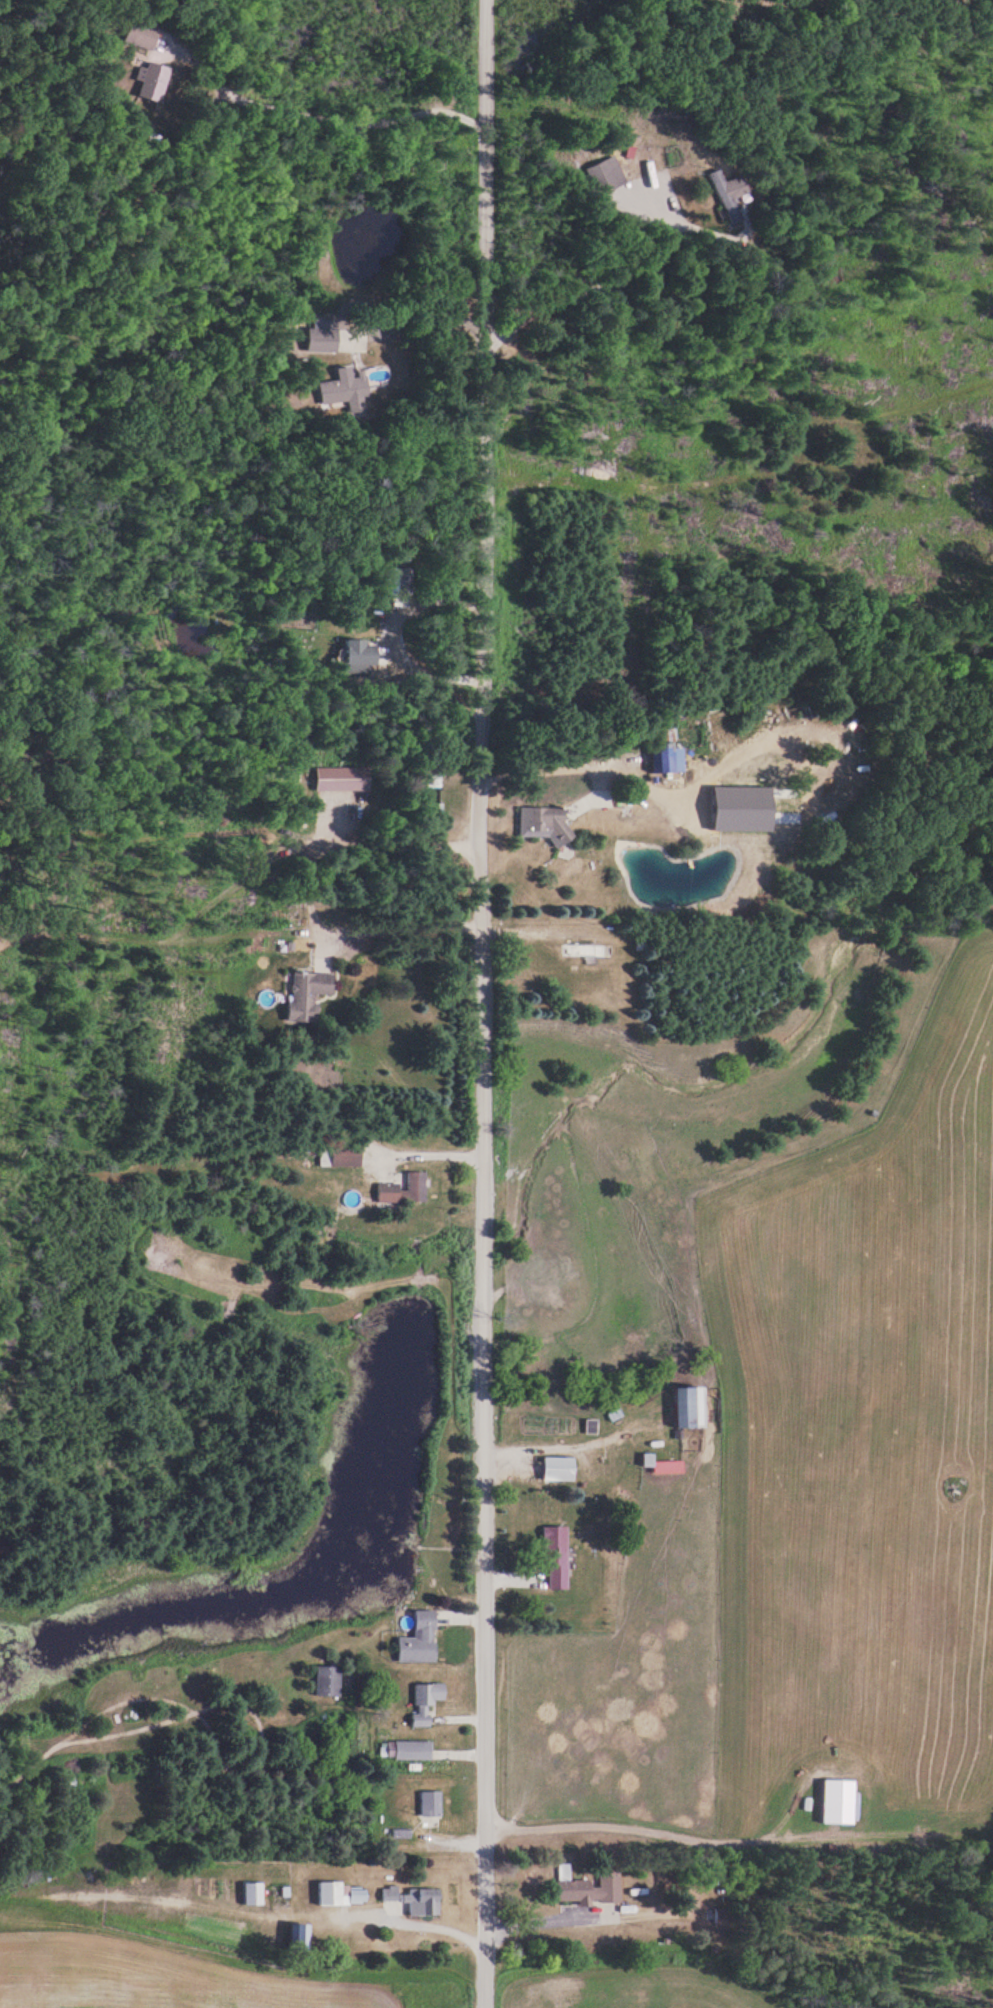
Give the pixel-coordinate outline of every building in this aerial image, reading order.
[(164,29),(137,15),(126,38),(153,51),(164,29)] [(145,81),(141,96),(165,102),(173,67),(149,61),(149,63),(143,61),(139,80),(145,81)] [(628,186),(619,157),(588,166),(597,195),(628,186)] [(734,225),(749,219),(741,199),(754,193),(746,174),(728,181),(723,170),(714,174),(734,225)] [(311,351),(341,351),(341,318),(311,318),(311,351)] [(325,403),(352,400),(353,414),(373,411),(368,373),(355,374),(354,364),(340,366),(342,379),(323,381),(325,403)] [(382,665),(382,646),(370,646),(370,639),(347,639),(347,665),(382,665)] [(654,742),(654,772),(674,772),(674,742),(654,742)] [(319,791),(372,791),(372,767),(319,767),(319,791)] [(421,787),(443,787),(443,771),(421,771),(421,787)] [(571,807),(523,807),(522,837),(555,837),(555,844),(570,844),(571,807)] [(638,950),(652,950),(652,936),(638,936),(638,950)] [(611,944),(568,944),(568,956),(611,956),(611,944)] [(338,973),(294,971),(293,1022),(320,1023),(321,994),(337,995),(338,973)] [(334,1166),(364,1166),(364,1147),(334,1147),(334,1166)] [(408,1171),(408,1183),(380,1183),(380,1203),(427,1203),(427,1171),(408,1171)] [(707,1387),(679,1387),(679,1429),(707,1429),(707,1387)] [(546,1481),(577,1481),(577,1457),(546,1457),(546,1481)] [(570,1527),(547,1527),(547,1590),(570,1590),(570,1527)] [(398,1662),(438,1663),(438,1610),(416,1610),(416,1638),(398,1638),(398,1662)] [(318,1666),(318,1696),(342,1696),(342,1666),(318,1666)] [(416,1703),(447,1703),(447,1683),(416,1683),(416,1703)] [(433,1741),(383,1741),(383,1758),(433,1758),(433,1741)] [(421,1790),(422,1815),(443,1815),(443,1790),(421,1790)] [(599,1872),(600,1879),(572,1879),(572,1863),(559,1863),(559,1903),(623,1902),(623,1871),(599,1872)] [(369,1904),(369,1886),(351,1886),(351,1880),(321,1880),(322,1904),(369,1904)] [(265,1881),(246,1881),(246,1904),(265,1904),(265,1881)] [(443,1887),(402,1887),(402,1885),(384,1885),(384,1914),(443,1914),(443,1887)] [(715,1922),(735,1922),(735,1908),(715,1908),(715,1922)] [(295,1950),(312,1950),(312,1922),(295,1922),(295,1950)]
